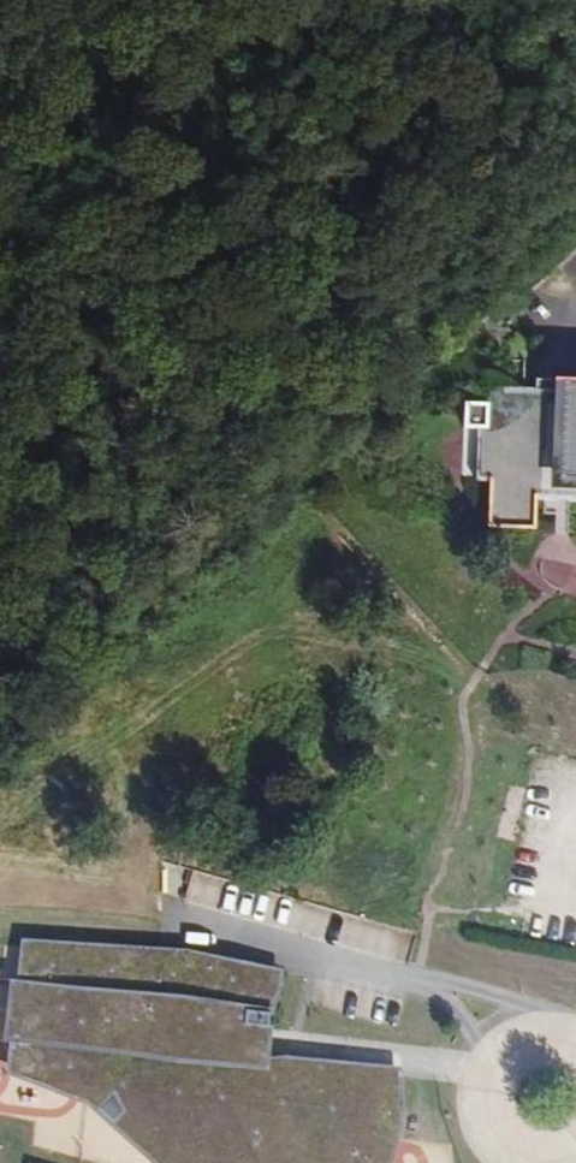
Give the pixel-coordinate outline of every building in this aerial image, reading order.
[(575,500),(575,363),(572,363),(565,362),(564,375),(539,372),(537,387),(488,382),(487,394),(470,392),(468,420),(484,421),(482,444),(479,477),(489,478),(490,528),(538,527),(538,482),(542,483),(541,498),(554,499),(575,500)] [(362,1162),(397,1162),(404,1064),(273,1056),(280,956),(16,939),(3,1140),(362,1162)]
